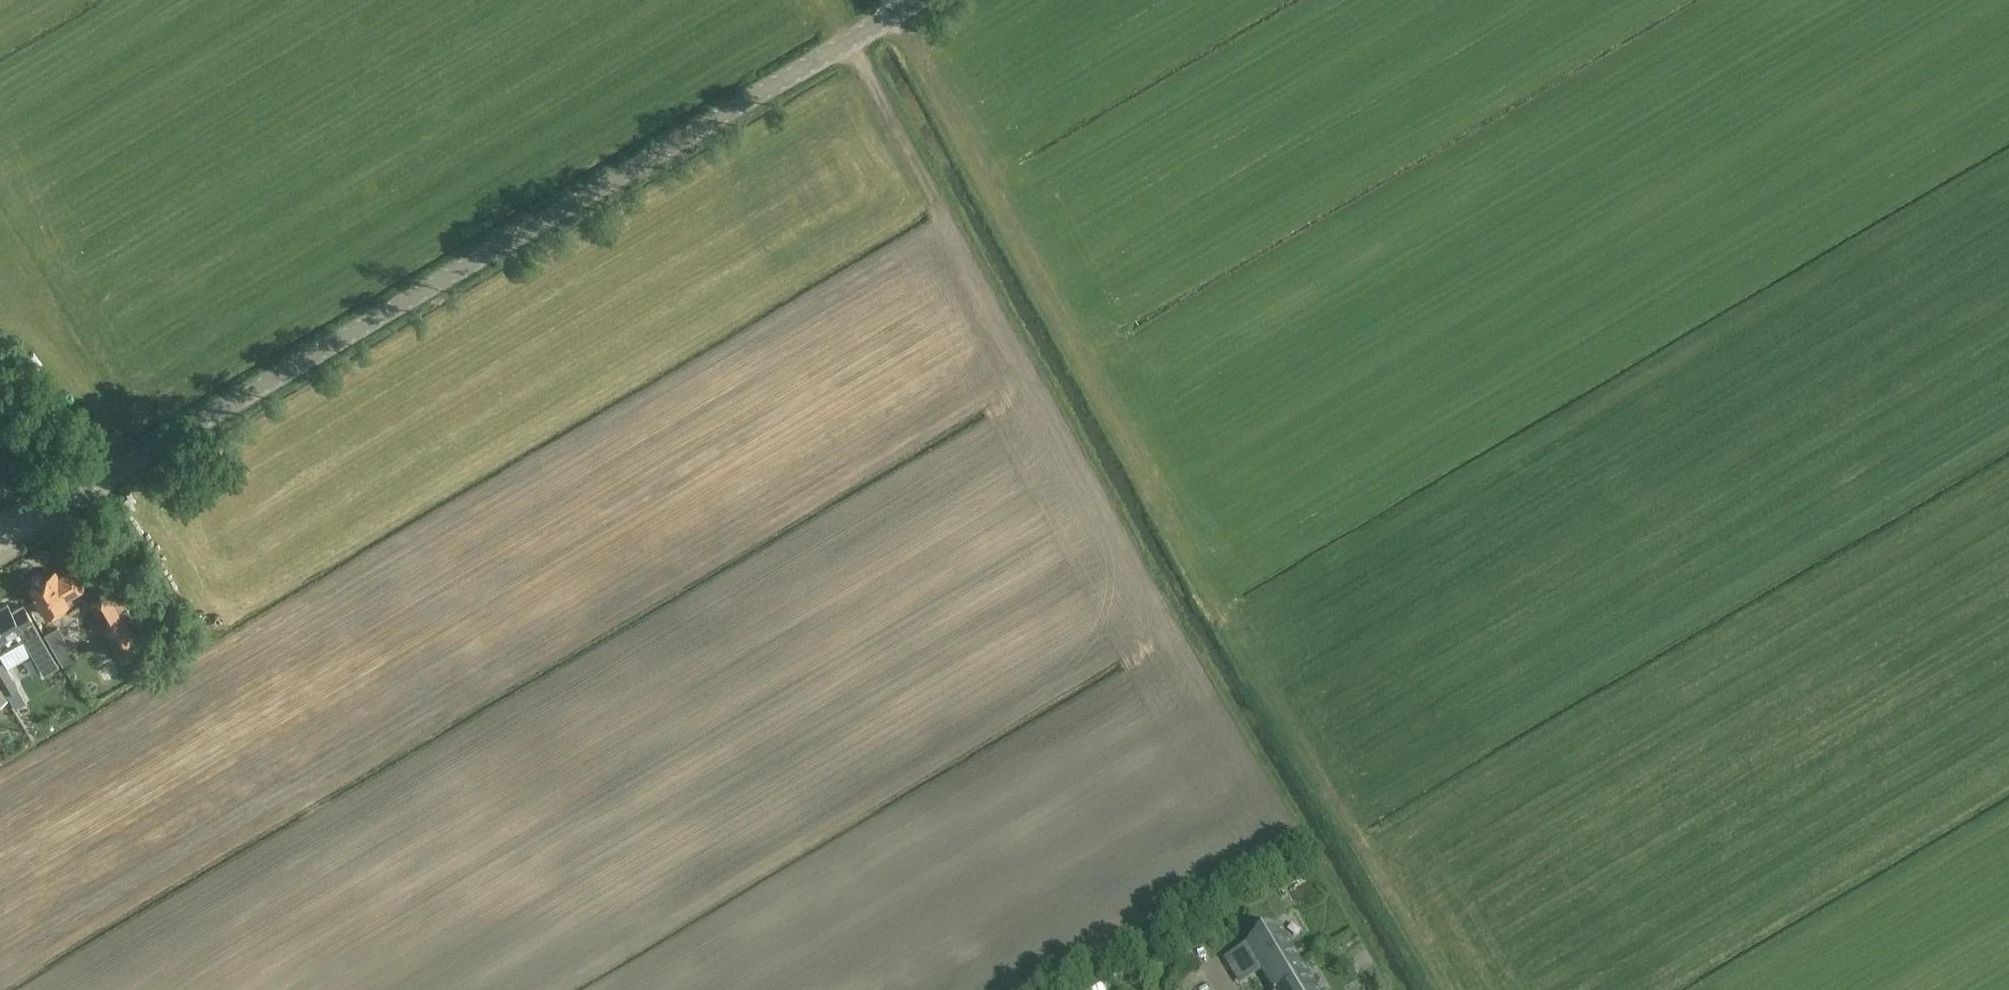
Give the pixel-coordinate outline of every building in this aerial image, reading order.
[(13,424),(0,402),(0,432),(13,424)] [(16,466),(7,451),(0,455),(0,475),(16,466)] [(65,600),(83,589),(72,570),(58,579),(54,573),(43,579),(42,577),(38,576),(33,578),(32,582),(33,584),(30,586),(47,615),(67,604),(65,600)] [(89,602),(107,633),(112,630),(119,644),(129,639),(121,625),(124,624),(107,592),(89,602)] [(58,665),(23,605),(12,612),(8,604),(0,608),(0,653),(23,640),(43,674),(58,665)] [(31,685),(41,678),(27,657),(17,664),(31,685)] [(0,664),(0,686),(5,693),(17,686),(3,662),(0,664)] [(1254,960),(1268,984),(1303,963),(1281,926),(1224,959),(1232,973),(1254,960)] [(1303,963),(1268,984),(1272,989),(1319,989),(1303,963)]
